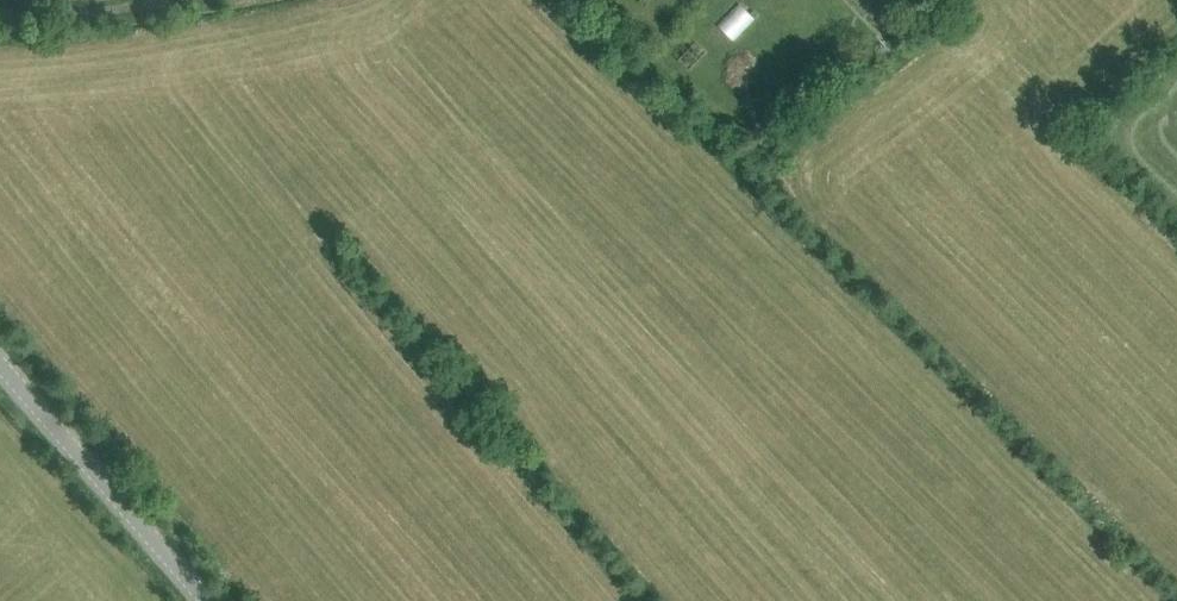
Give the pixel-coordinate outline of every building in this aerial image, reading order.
[(721,23),(736,39),(760,17),(745,1),(721,23)]
